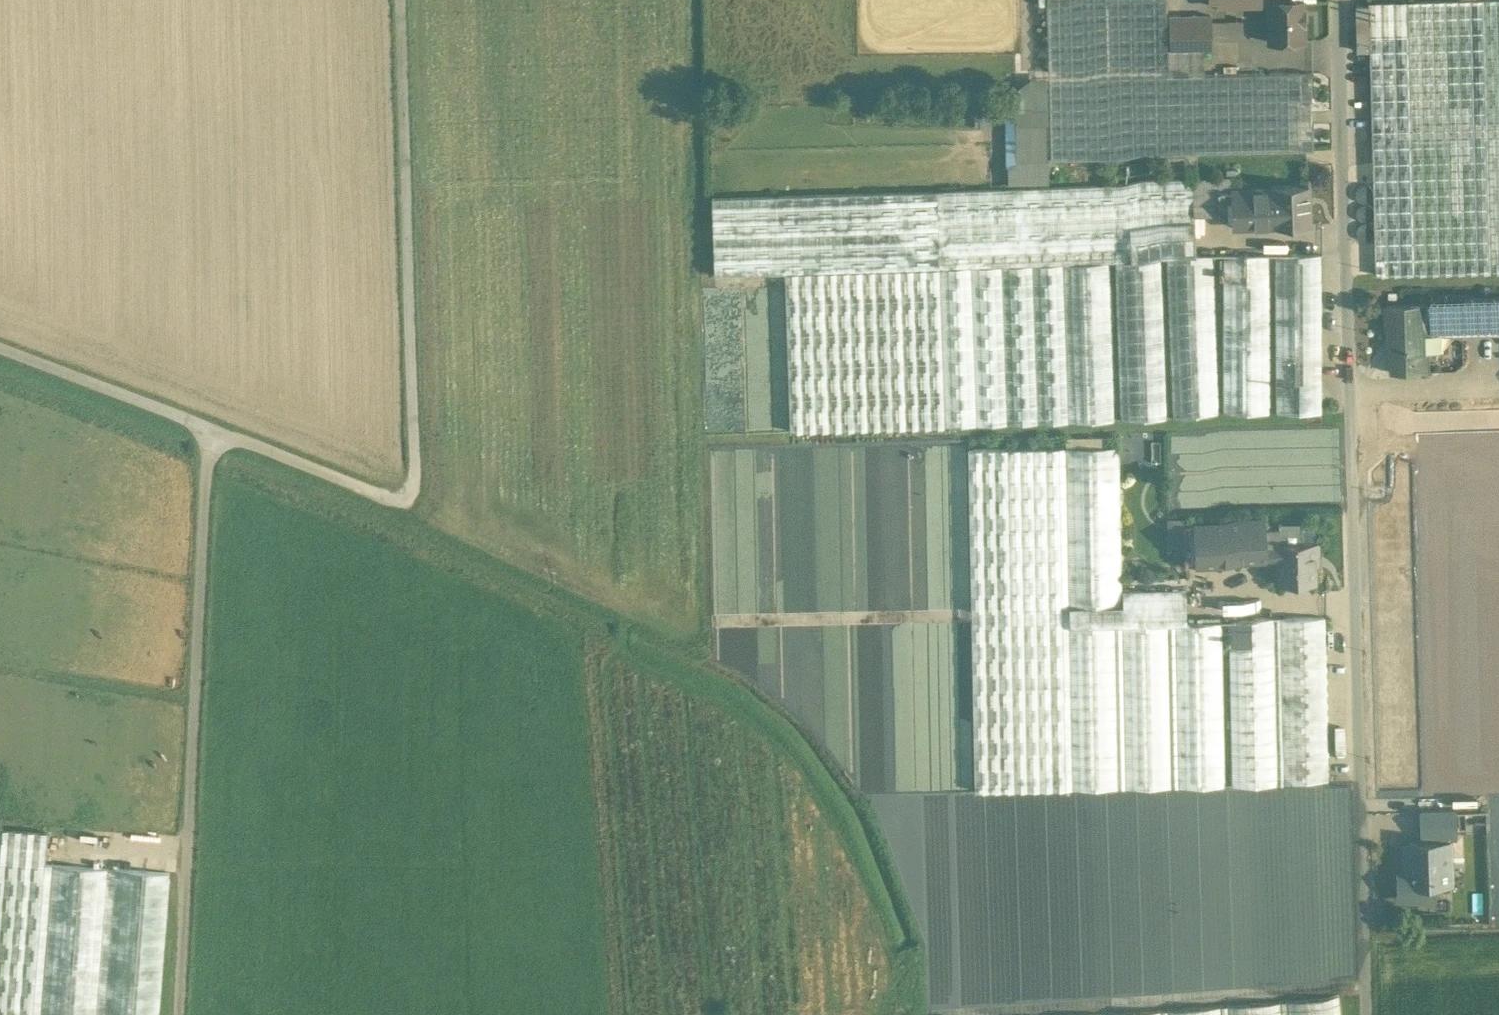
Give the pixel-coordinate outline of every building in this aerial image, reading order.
[(1049,155),(1313,149),(1311,72),(1203,74),(1167,75),(1166,48),(1165,0),(1046,0),(1049,155)] [(1233,3),(1268,2),(1269,41),(1303,40),(1302,22),(1304,22),(1304,9),(1302,9),(1302,0),(1233,0),(1233,3)] [(1369,1),(1369,5),(1370,50),(1376,274),(1498,271),(1498,0),(1411,0),(1369,1)] [(1370,50),(1369,5),(1357,5),(1358,50),(1370,50)] [(1210,14),(1168,15),(1168,47),(1203,47),(1211,46),(1210,14)] [(1168,47),(1166,48),(1167,75),(1203,74),(1202,48),(1203,48),(1203,47),(1168,47)] [(1006,160),(1047,160),(1045,73),(1029,73),(1005,97),(1006,160)] [(1238,175),(1192,177),(1193,214),(1194,214),(1231,213),(1231,188),(1239,188),(1238,175)] [(1192,177),(711,193),(713,271),(784,269),(789,427),(944,422),(939,264),(937,249),(1128,242),(1128,222),(1194,220),(1194,214),(1193,214),(1192,177)] [(1239,188),(1231,188),(1231,213),(1232,225),(1309,223),(1308,184),(1271,185),(1271,187),(1239,188)] [(1194,220),(1128,222),(1128,242),(937,249),(939,264),(1108,257),(1114,257),(1160,255),(1166,255),(1195,254),(1194,220)] [(1195,254),(1166,255),(1171,414),(1218,413),(1212,253),(1195,254)] [(1268,253),(1223,253),(1223,268),(1218,268),(1218,274),(1223,274),(1223,281),(1268,280),(1268,253)] [(1321,253),(1274,253),(1275,412),(1321,412),(1321,253)] [(1160,255),(1114,257),(1119,416),(1166,415),(1160,255)] [(1108,257),(939,264),(944,422),(1113,416),(1108,257)] [(1223,281),(1222,281),(1222,412),(1269,412),(1269,280),(1268,280),(1223,281)] [(1498,332),(1498,296),(1465,297),(1465,304),(1441,305),(1442,333),(1498,332)] [(1425,303),(1386,304),(1387,342),(1391,341),(1392,371),(1427,370),(1426,334),(1442,333),(1441,305),(1425,305),(1425,303)] [(1330,455),(1329,436),(1302,437),(1303,456),(1330,455)] [(1116,442),(1064,443),(1067,603),(1068,603),(1119,602),(1119,586),(1116,442)] [(1064,443),(967,445),(974,787),(1071,785),(1068,623),(1068,603),(1067,603),(1064,443)] [(1258,519),(1182,520),(1183,561),(1275,559),(1275,543),(1259,544),(1258,519)] [(1313,543),(1275,543),(1275,559),(1275,583),(1310,582),(1310,556),(1314,556),(1313,543)] [(1182,585),(1119,586),(1119,602),(1068,603),(1068,623),(1164,621),(1173,621),(1183,620),(1182,585)] [(1260,607),(1260,598),(1231,597),(1231,606),(1260,607)] [(1324,618),(1279,619),(1282,781),(1327,780),(1324,618)] [(1273,619),(1226,620),(1227,636),(1222,636),(1222,639),(1227,639),(1227,644),(1273,643),(1273,619)] [(1183,620),(1173,621),(1177,783),(1221,782),(1218,620),(1183,620)] [(1068,623),(1071,785),(1168,783),(1164,621),(1068,623)] [(1273,643),(1227,644),(1230,782),(1276,781),(1273,643)] [(1447,810),(1420,810),(1421,840),(1448,840),(1447,810)] [(0,825),(0,857),(45,860),(47,829),(0,825)] [(1421,840),(1407,841),(1402,846),(1403,871),(1397,878),(1397,892),(1404,898),(1417,898),(1424,891),(1424,882),(1450,882),(1449,840),(1448,840),(1421,840)] [(0,857),(0,1014),(158,1014),(169,869),(115,865),(115,866),(45,860),(0,857)] [(1285,999),(1286,1014),(1340,1014),(1339,995),(1285,999)] [(1227,1003),(1228,1014),(1281,1014),(1280,1000),(1227,1003)]
